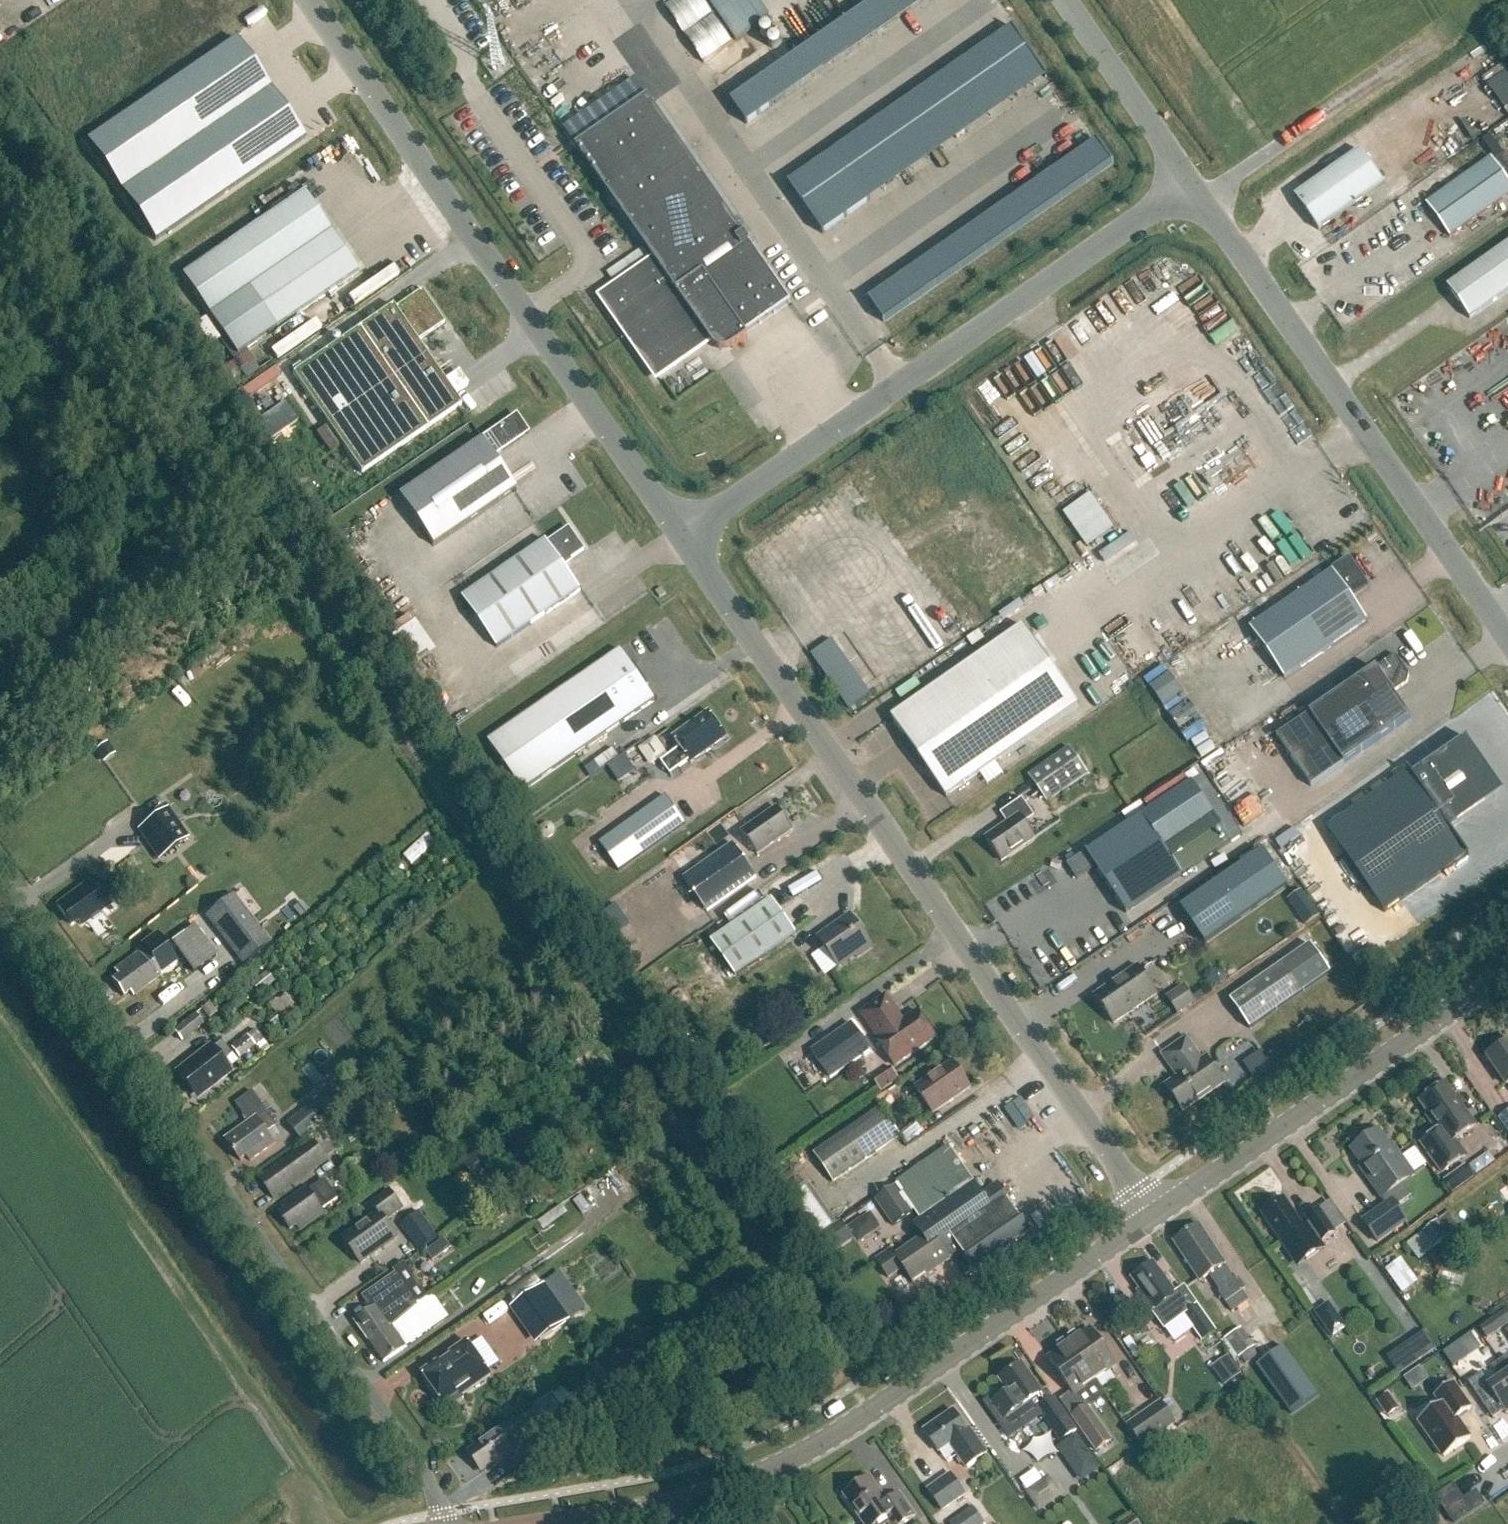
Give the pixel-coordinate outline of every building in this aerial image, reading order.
[(665,8),(704,64),(733,44),(703,0),(676,0),(665,8)] [(746,125),(926,0),(878,0),(731,102),(746,125)] [(788,185),(823,234),(1048,78),(1013,28),(788,185)] [(236,39),(86,142),(154,241),(304,139),(236,39)] [(633,109),(648,98),(635,80),(621,91),(633,109)] [(576,148),(657,264),(606,299),(624,325),(627,323),(632,331),(629,333),(658,373),(711,336),(718,346),(726,340),(733,349),(749,338),(746,335),(762,323),(790,304),(648,98),(633,109),(576,148)] [(869,301),(884,323),(1113,164),(1098,141),(869,301)] [(1384,184),(1361,151),(1296,198),(1319,231),(1384,184)] [(1492,158),(1426,204),(1449,238),(1507,197),(1507,181),(1492,158)] [(182,277),(236,356),(358,273),(304,193),(182,277)] [(1469,318),(1507,291),(1507,244),(1447,287),(1469,318)] [(1368,272),(1384,260),(1378,252),(1362,264),(1368,272)] [(1174,300),(1195,288),(1182,264),(1160,275),(1174,300)] [(395,309),(392,306),(292,375),(361,475),(461,406),(417,342),(444,324),(422,291),(395,309)] [(398,497),(432,546),(515,490),(492,457),(527,433),(516,416),(398,497)] [(1072,506),(1090,536),(1115,522),(1097,491),(1072,506)] [(820,502),(812,508),(845,554),(854,548),(820,502)] [(791,519),(783,524),(814,570),(822,565),(791,519)] [(546,540),(463,598),(497,648),(580,590),(562,564),(584,550),(569,528),(548,543),(546,540)] [(1250,628),(1284,678),(1367,621),(1351,598),(1367,587),(1349,560),(1332,571),(1250,628)] [(662,588),(656,592),(660,599),(666,594),(662,588)] [(946,798),(1079,706),(1023,626),(891,718),(893,721),(904,737),(946,798)] [(488,741),(522,791),(655,700),(620,650),(488,741)] [(1396,654),(1310,713),(1277,735),(1311,785),(1410,717),(1393,692),(1408,682),(1409,674),(1396,654)] [(652,707),(635,716),(639,725),(657,716),(652,707)] [(726,738),(708,712),(672,737),(680,748),(661,762),(670,775),(689,761),(691,763),(726,738)] [(1468,738),(1467,737),(1412,775),(1450,829),(1451,829),(1448,824),(1484,799),(1488,778),(1463,741),(1468,738)] [(639,750),(651,766),(667,754),(655,738),(639,750)] [(106,745),(96,752),(103,762),(113,755),(106,745)] [(1087,774),(1070,749),(1029,777),(1047,802),(1087,774)] [(1232,843),(1242,836),(1202,776),(1192,783),(1086,853),(1067,865),(1077,880),(1096,868),(1126,913),(1232,843)] [(599,844),(618,872),(685,824),(665,797),(599,844)] [(986,838),(1002,862),(1036,839),(1025,823),(1035,817),(1022,798),(1000,813),(1007,823),(986,838)] [(776,808),(742,832),(758,855),(792,831),(776,808)] [(149,824),(140,830),(161,858),(187,839),(167,811),(163,813),(149,824)] [(404,857),(412,865),(424,853),(426,854),(429,851),(428,850),(435,843),(427,835),(404,857)] [(733,844),(683,879),(707,912),(756,877),(733,844)] [(1205,944),(1284,890),(1288,887),(1264,852),(1260,855),(1181,909),(1205,944)] [(200,871),(191,878),(197,886),(206,879),(200,871)] [(79,921),(83,927),(112,905),(124,896),(112,879),(100,888),(95,881),(59,907),(72,926),(79,921)] [(227,901),(208,916),(245,963),(267,946),(230,898),(227,901)] [(711,943),(735,977),(796,934),(772,900),(711,943)] [(1310,902),(1296,912),(1305,925),(1319,916),(1310,902)] [(302,904),(294,910),(300,917),(307,910),(302,904)] [(855,957),(857,959),(872,948),(850,916),(817,938),(839,968),(855,957)] [(191,923),(167,941),(189,971),(213,954),(191,923)] [(144,950),(162,975),(178,963),(157,934),(141,945),(144,950)] [(119,977),(112,981),(124,998),(132,993),(135,997),(163,976),(162,975),(144,950),(115,971),(119,977)] [(1285,964),(1230,1001),(1250,1029),(1304,991),(1285,964)] [(1136,966),(1094,996),(1113,1024),(1156,995),(1136,966)] [(1169,1000),(1177,1012),(1194,1000),(1185,988),(1169,1000)] [(904,1021),(886,995),(860,1014),(877,1039),(876,1039),(895,1067),(935,1039),(917,1012),(904,1021)] [(196,1008),(186,1016),(189,1021),(175,1032),(183,1042),(207,1023),(196,1008)] [(811,1052),(830,1079),(871,1051),(852,1024),(811,1052)] [(1166,1086),(1184,1112),(1224,1085),(1205,1058),(1202,1060),(1187,1038),(1162,1055),(1177,1078),(1166,1086)] [(1486,1055),(1506,1084),(1507,1082),(1507,1040),(1486,1055)] [(194,1094),(200,1089),(204,1095),(232,1073),(224,1063),(234,1056),(222,1042),(213,1049),(210,1046),(177,1072),(194,1094)] [(332,1060),(320,1070),(327,1078),(339,1068),(332,1060)] [(952,1063),(915,1089),(933,1114),(970,1089),(952,1063)] [(1419,1101),(1429,1114),(1426,1116),(1437,1131),(1421,1142),(1442,1172),(1466,1154),(1455,1139),(1475,1125),(1445,1082),(1419,1101)] [(250,1123),(226,1140),(241,1162),(247,1157),(251,1162),(275,1144),(268,1133),(277,1127),(253,1092),(236,1104),(250,1123)] [(330,1093),(321,1100),(331,1112),(340,1105),(330,1093)] [(321,1099),(288,1125),(302,1142),(335,1117),(331,1112),(321,1100),(321,1099)] [(881,1110),(814,1156),(833,1184),(900,1137),(881,1110)] [(1498,1120),(1507,1135),(1507,1114),(1498,1120)] [(1381,1198),(1382,1197),(1386,1203),(1363,1220),(1378,1241),(1407,1221),(1396,1205),(1411,1194),(1403,1182),(1414,1174),(1393,1144),(1391,1146),(1379,1130),(1351,1150),(1362,1166),(1360,1168),(1381,1198)] [(315,1140),(260,1179),(275,1199),(330,1161),(315,1140)] [(898,1183),(922,1219),(914,1224),(913,1225),(922,1238),(896,1256),(892,1251),(877,1261),(889,1279),(903,1269),(913,1283),(934,1269),(935,1271),(951,1261),(949,1259),(962,1251),(974,1268),(1028,1230),(999,1189),(985,1198),(950,1147),(898,1183)] [(286,1210),(279,1215),(291,1231),(297,1226),(300,1231),(301,1231),(301,1230),(325,1213),(323,1211),(335,1203),(320,1182),(308,1190),(307,1188),(283,1205),(282,1205),(286,1210)] [(787,1195),(816,1237),(836,1223),(808,1182),(787,1195)] [(344,1239),(362,1264),(399,1238),(387,1221),(404,1209),(391,1191),(373,1204),(379,1213),(344,1239)] [(580,1196),(573,1201),(582,1215),(589,1210),(580,1196)] [(1291,1237),(1307,1260),(1320,1251),(1316,1245),(1334,1232),(1318,1208),(1306,1217),(1310,1222),(1303,1227),(1283,1198),(1262,1213),(1283,1243),(1291,1237)] [(401,1224),(421,1250),(440,1236),(420,1210),(401,1224)] [(1411,1220),(1417,1228),(1429,1218),(1423,1211),(1411,1220)] [(1447,1213),(1404,1244),(1416,1261),(1459,1229),(1447,1213)] [(842,1222),(816,1239),(829,1257),(854,1239),(842,1222)] [(1201,1280),(1209,1275),(1221,1291),(1219,1292),(1226,1302),(1246,1288),(1239,1279),(1236,1281),(1225,1264),(1226,1264),(1199,1224),(1174,1241),(1201,1280)] [(445,1241),(433,1249),(439,1256),(450,1249),(445,1241)] [(1153,1263),(1132,1279),(1141,1291),(1138,1292),(1165,1329),(1185,1315),(1197,1306),(1184,1288),(1175,1294),(1153,1263)] [(377,1307),(355,1322),(370,1342),(396,1324),(418,1305),(398,1275),(368,1294),(377,1307)] [(570,1320),(545,1284),(515,1305),(541,1341),(570,1320)] [(396,1324),(370,1342),(384,1363),(410,1345),(434,1328),(418,1305),(396,1324)] [(1197,1306),(1185,1315),(1203,1341),(1215,1332),(1197,1306)] [(1488,1338),(1507,1324),(1507,1311),(1507,1309),(1480,1327),(1488,1338)] [(1340,1320),(1327,1330),(1333,1338),(1346,1329),(1340,1320)] [(1227,1338),(1240,1358),(1256,1347),(1242,1328),(1227,1338)] [(1070,1343),(1096,1380),(1117,1366),(1091,1329),(1070,1343)] [(1388,1358),(1400,1375),(1436,1349),(1424,1332),(1388,1358)] [(463,1396),(492,1376),(469,1342),(452,1354),(454,1357),(442,1365),(440,1362),(423,1374),(445,1405),(448,1403),(451,1409),(465,1399),(463,1396)] [(1049,1358),(1075,1395),(1096,1380),(1070,1343),(1049,1358)] [(1444,1352),(1453,1364),(1463,1357),(1455,1345),(1444,1352)] [(1283,1347),(1257,1366),(1292,1415),(1318,1396),(1283,1347)] [(1507,1373),(1507,1357),(1507,1356),(1500,1361),(1507,1373)] [(1230,1360),(1212,1372),(1225,1390),(1242,1378),(1230,1360)] [(1506,1414),(1507,1413),(1507,1373),(1500,1361),(1492,1366),(1500,1378),(1490,1385),(1482,1373),(1469,1383),(1485,1406),(1496,1398),(1506,1414)] [(1022,1364),(999,1379),(1008,1392),(992,1404),(1003,1421),(1029,1402),(1035,1412),(1038,1410),(1061,1442),(1077,1430),(1054,1397),(1053,1398),(1047,1389),(1042,1392),(1022,1364)] [(1442,1404),(1419,1420),(1445,1457),(1471,1439),(1457,1419),(1471,1409),(1453,1383),(1436,1395),(1442,1404)] [(1162,1403),(1128,1426),(1142,1446),(1175,1423),(1162,1403)] [(1112,1441),(1088,1406),(1072,1417),(1097,1451),(1112,1441)] [(468,1453),(480,1470),(498,1457),(501,1459),(513,1451),(508,1443),(522,1434),(531,1446),(551,1432),(534,1408),(515,1421),(514,1420),(468,1453)] [(925,1432),(940,1453),(951,1446),(967,1469),(988,1454),(971,1430),(968,1432),(954,1411),(925,1432)] [(929,1491),(944,1512),(967,1496),(952,1474),(929,1491)] [(917,1518),(901,1495),(889,1504),(872,1478),(845,1497),(864,1523),(883,1523),(887,1521),(890,1523),(908,1523),(917,1518)] [(1435,1496),(1454,1523),(1457,1523),(1486,1505),(1476,1490),(1464,1499),(1454,1484),(1435,1496)]
